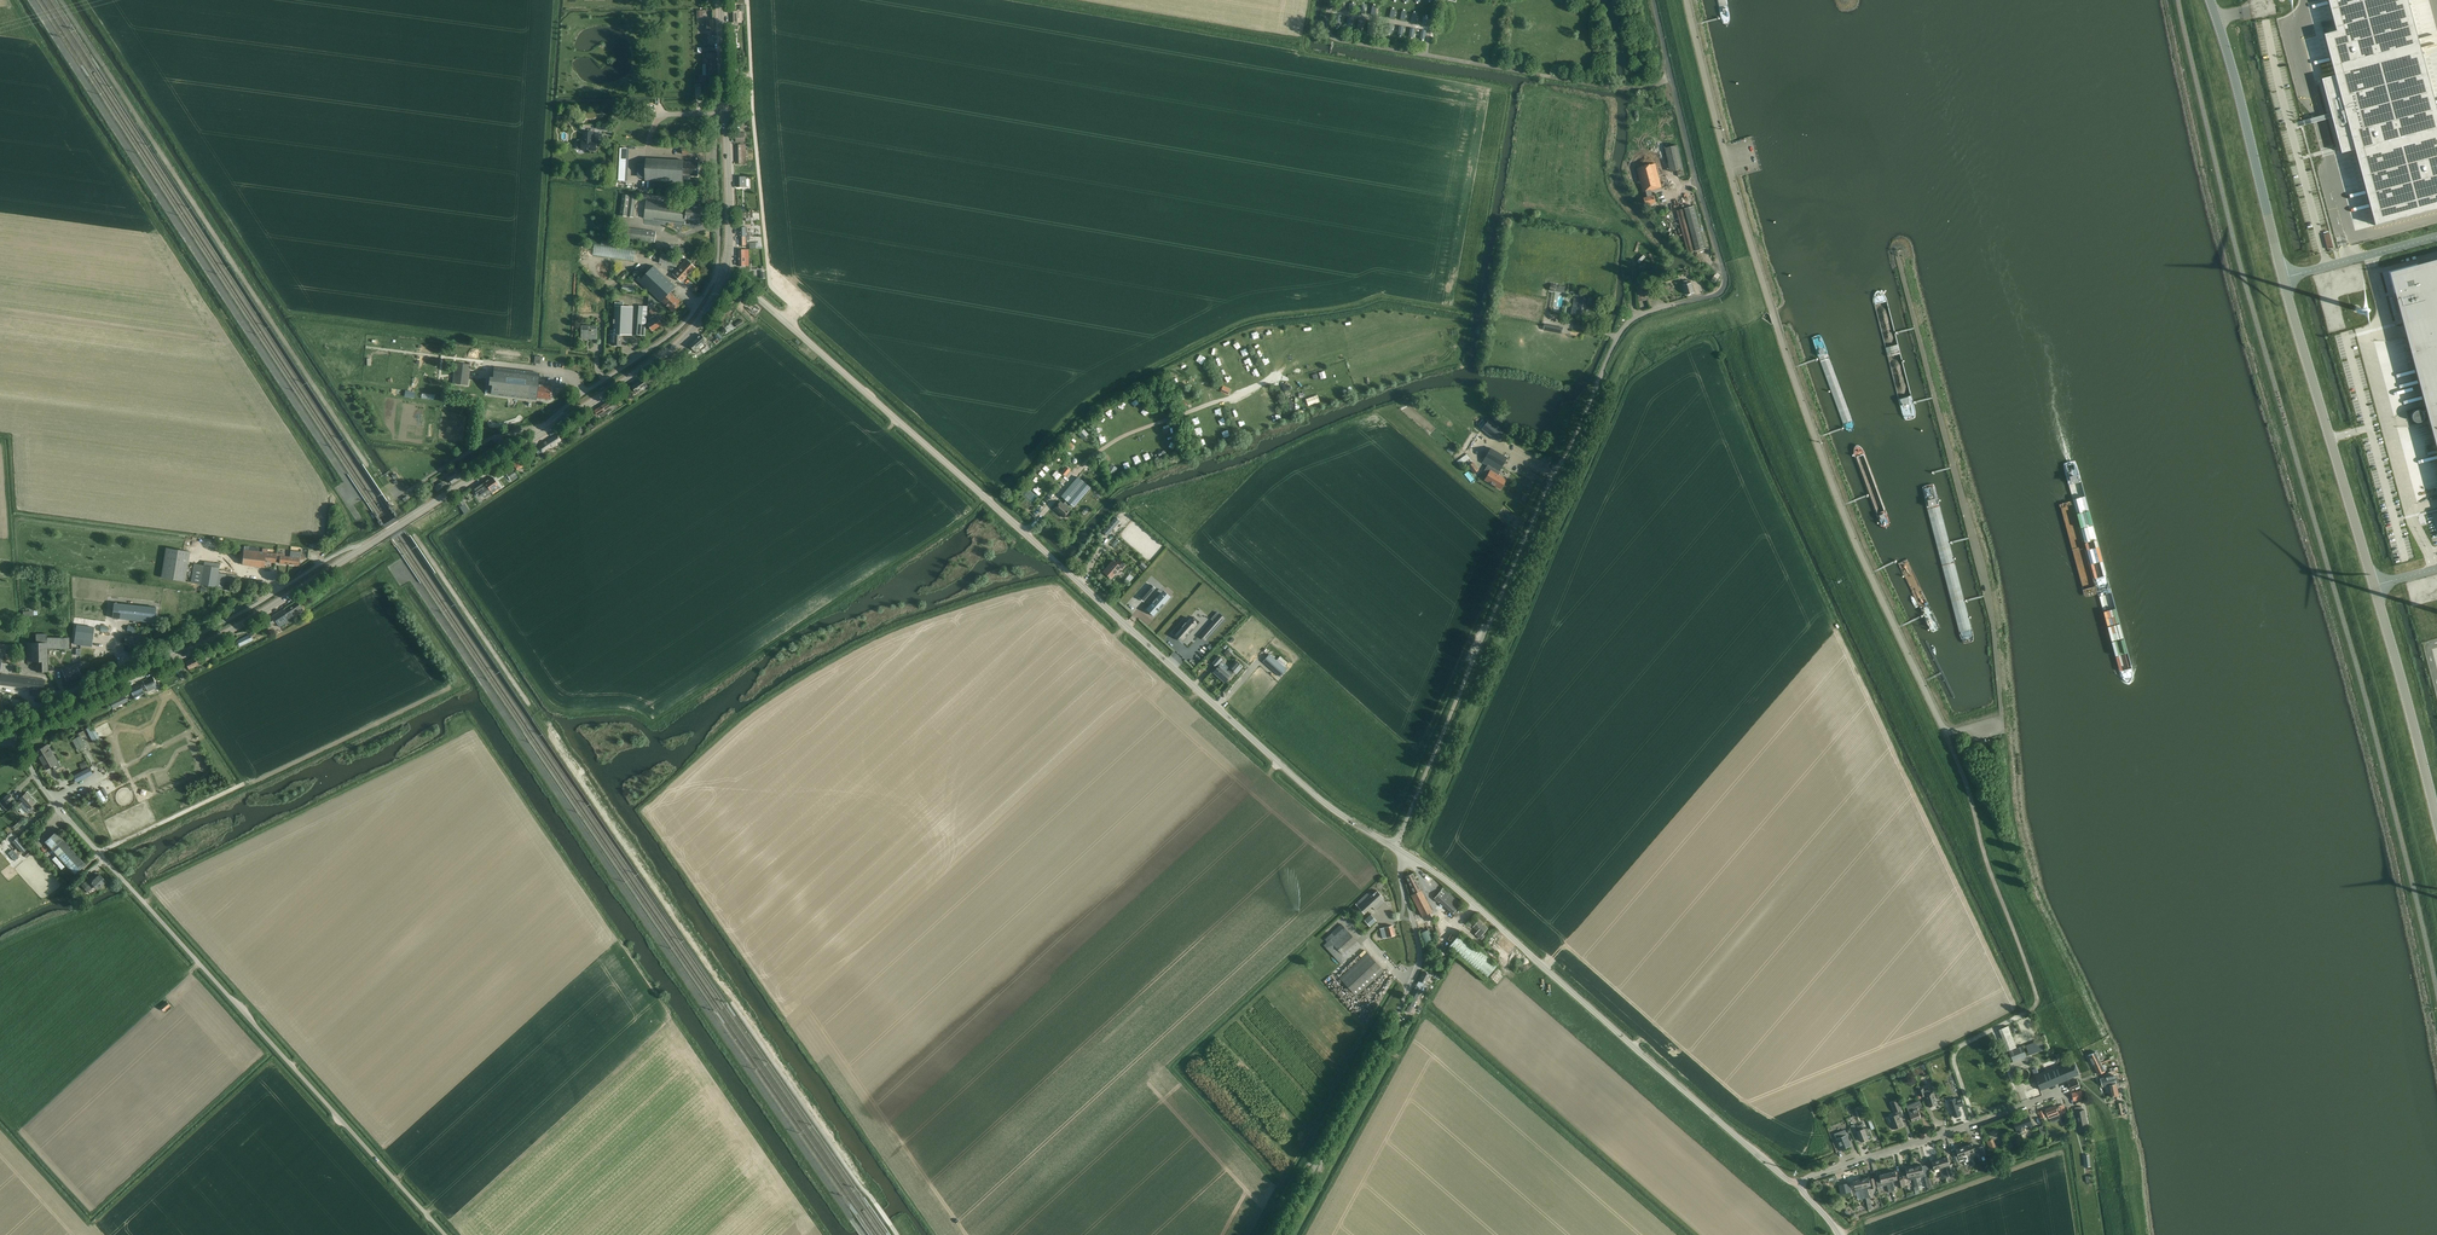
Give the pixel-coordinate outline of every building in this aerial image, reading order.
[(2336,31),(2324,34),(2335,76),(2322,79),(2331,112),(2335,128),(2337,136),(2341,152),(2342,152),(2343,152),(2354,149),(2355,150),(2369,203),(2374,223),(2375,225),(2436,209),(2436,111),(2407,0),(2328,0),(2336,31)] [(738,10),(731,11),(730,11),(730,22),(737,22),(737,18),(738,18),(738,10)] [(707,20),(702,20),(702,25),(705,25),(705,31),(708,31),(714,31),(714,20),(707,20)] [(706,64),(716,64),(716,53),(706,53),(706,58),(709,58),(709,64),(706,64)] [(706,64),(707,75),(716,75),(716,64),(706,64)] [(593,141),(593,132),(584,132),(584,140),(582,140),(581,150),(596,151),(597,141),(593,141)] [(735,163),(737,163),(745,163),(745,159),(744,159),(743,148),(745,148),(745,144),(745,133),(736,133),(736,142),(740,142),(740,144),(735,145),(735,163)] [(1671,172),(1677,170),(1683,169),(1678,145),(1665,148),(1671,172)] [(645,180),(647,180),(683,182),(683,175),(698,176),(699,162),(684,162),(684,160),(646,158),(645,180)] [(1652,196),(1651,190),(1662,187),(1655,163),(1637,168),(1643,192),(1645,191),(1647,197),(1644,198),(1646,205),(1656,202),(1654,195),(1652,196)] [(737,186),(738,186),(746,186),(746,176),(736,177),(737,186)] [(620,215),(633,217),(636,196),(623,194),(620,215)] [(684,204),(684,203),(684,201),(681,200),(680,204),(646,200),(644,218),(685,223),(686,219),(700,221),(702,207),(685,205),(685,204),(684,204)] [(1688,253),(1705,248),(1694,206),(1677,211),(1688,253)] [(739,227),(739,236),(745,236),(750,236),(750,232),(747,232),(747,227),(745,227),(739,227)] [(627,236),(627,238),(653,242),(655,242),(656,232),(628,228),(627,236)] [(745,236),(739,236),(739,243),(739,245),(740,245),(746,245),(746,244),(747,244),(747,240),(750,240),(750,236),(745,236)] [(740,250),(738,250),(739,266),(743,265),(745,266),(745,257),(749,257),(749,249),(748,249),(745,250),(740,250)] [(661,253),(660,262),(660,263),(677,266),(679,257),(661,253)] [(681,281),(694,267),(695,267),(687,259),(673,274),(681,281)] [(2389,272),(2404,328),(2426,411),(2436,408),(2436,259),(2389,272)] [(661,302),(668,307),(673,312),(679,305),(678,304),(681,301),(671,292),(676,286),(653,265),(643,276),(641,274),(636,279),(661,302)] [(1643,284),(1643,282),(1646,282),(1645,277),(1637,279),(1639,283),(1636,283),(1637,287),(1636,287),(1639,301),(1646,300),(1645,293),(1650,292),(1649,284),(1645,285),(1645,284),(1643,284)] [(1688,281),(1687,281),(1686,280),(1684,281),(1683,282),(1684,285),(1687,295),(1694,293),(1691,283),(1690,280),(1688,281)] [(1572,307),(1571,314),(1577,315),(1577,314),(1586,315),(1588,303),(1591,304),(1592,297),(1580,295),(1579,295),(1574,294),(1574,298),(1572,306),(1573,306),(1578,307),(1577,308),(1573,307),(1572,307)] [(658,303),(649,295),(648,307),(652,310),(658,303)] [(611,334),(611,342),(613,342),(613,346),(621,346),(622,334),(632,335),(633,307),(623,306),(624,302),(615,302),(615,306),(614,331),(614,334),(611,334)] [(637,335),(645,335),(648,306),(639,305),(637,335)] [(655,314),(649,319),(649,320),(648,321),(649,322),(647,323),(653,331),(663,324),(657,317),(655,314)] [(1543,330),(1554,332),(1562,334),(1563,327),(1544,324),(1544,327),(1543,330)] [(581,339),(588,339),(597,339),(598,326),(581,325),(581,339)] [(689,344),(690,345),(698,354),(707,346),(704,343),(706,341),(701,334),(689,344)] [(452,383),(468,385),(470,364),(455,362),(452,383)] [(490,394),(491,394),(535,400),(535,397),(550,399),(552,387),(552,386),(537,384),(539,373),(493,368),(490,394)] [(643,379),(632,386),(636,392),(647,385),(643,379)] [(1223,385),(1220,391),(1228,394),(1228,395),(1230,389),(1224,386),(1223,385)] [(610,400),(602,405),(607,413),(612,410),(612,409),(610,407),(613,406),(610,401),(610,400)] [(595,410),(593,412),(595,414),(597,413),(598,415),(601,414),(603,417),(607,413),(602,405),(595,410)] [(2426,411),(2429,420),(2436,452),(2436,408),(2426,411)] [(2419,422),(2421,422),(2423,420),(2424,418),(2424,416),(2424,414),(2423,412),(2421,411),(2419,410),(2417,410),(2415,411),(2414,412),(2413,413),(2412,415),(2412,417),(2412,419),(2413,420),(2415,422),(2417,422),(2419,422)] [(1496,441),(1503,432),(1488,420),(1481,428),(1496,441)] [(575,425),(578,430),(580,432),(584,430),(579,422),(575,425)] [(1078,434),(1082,439),(1086,435),(1082,430),(1078,434)] [(540,448),(536,451),(538,455),(542,452),(543,454),(557,445),(556,443),(560,441),(559,438),(556,434),(538,446),(540,448)] [(1490,448),(1482,462),(1487,465),(1484,471),(1488,474),(1485,480),(1500,489),(1506,480),(1499,476),(1501,474),(1498,472),(1507,458),(1490,448)] [(1467,454),(1457,461),(1460,465),(1465,462),(1470,458),(1467,454)] [(1075,456),(1069,462),(1075,468),(1081,461),(1075,456)] [(522,466),(518,459),(512,463),(517,469),(522,466)] [(1473,462),(1468,466),(1473,474),(1474,474),(1479,470),(1473,462)] [(1111,464),(1107,470),(1114,474),(1117,468),(1111,464)] [(1065,476),(1070,471),(1070,470),(1066,466),(1061,472),(1065,476)] [(449,478),(448,478),(451,484),(462,477),(459,471),(461,470),(458,467),(453,470),(452,471),(454,474),(449,478)] [(509,472),(506,474),(509,479),(511,481),(517,477),(519,476),(514,468),(513,470),(509,472)] [(492,477),(476,487),(473,489),(477,495),(479,494),(480,496),(483,495),(485,498),(495,490),(494,487),(497,485),(492,477)] [(1074,507),(1090,487),(1078,477),(1062,497),(1066,500),(1063,504),(1061,501),(1053,509),(1064,518),(1071,510),(1066,506),(1069,503),(1074,507)] [(442,482),(434,486),(437,491),(445,486),(442,482)] [(455,500),(459,507),(465,503),(461,497),(455,500)] [(1116,517),(1103,532),(1107,536),(1120,521),(1116,517)] [(244,546),(242,565),(264,567),(265,561),(276,562),(276,557),(280,557),(279,563),(286,564),(298,565),(299,559),(300,559),(304,560),(304,558),(304,556),(300,555),(300,552),(290,551),(290,556),(284,556),(285,553),(277,553),(276,552),(276,553),(267,552),(268,550),(268,548),(265,548),(262,548),(262,552),(254,551),(254,547),(250,546),(244,546)] [(161,577),(185,581),(190,551),(166,548),(161,577)] [(1126,565),(1119,558),(1116,562),(1113,560),(1103,572),(1111,579),(1121,569),(1122,570),(1126,565)] [(191,582),(198,583),(223,588),(224,581),(235,583),(237,576),(218,573),(220,564),(204,561),(204,565),(194,564),(191,582)] [(1151,585),(1139,598),(1144,602),(1155,589),(1151,585)] [(1161,593),(1146,610),(1154,616),(1169,599),(1161,593)] [(283,609),(269,618),(268,619),(272,624),(276,621),(279,626),(289,620),(289,619),(303,611),(297,602),(284,611),(283,609)] [(114,603),(112,618),(124,619),(153,622),(154,622),(155,622),(156,607),(114,603)] [(1213,620),(1203,631),(1209,636),(1225,619),(1219,613),(1219,614),(1213,620)] [(1184,621),(1173,633),(1175,635),(1177,637),(1182,641),(1199,621),(1194,617),(1192,620),(1190,618),(1186,622),(1184,621)] [(75,637),(74,644),(92,647),(93,639),(94,627),(76,625),(75,637)] [(154,636),(153,636),(154,640),(167,636),(167,635),(170,634),(174,633),(172,628),(165,630),(153,633),(154,636)] [(27,643),(27,653),(27,661),(27,664),(31,664),(30,661),(37,661),(37,671),(48,671),(48,648),(69,648),(69,637),(47,637),(47,633),(36,634),(36,643),(27,643)] [(132,643),(132,646),(143,647),(145,635),(134,634),(134,636),(133,638),(132,643)] [(249,634),(236,640),(239,646),(252,640),(249,634)] [(124,642),(132,643),(133,638),(134,636),(125,635),(124,642)] [(212,651),(213,654),(230,646),(228,641),(220,645),(221,646),(212,651)] [(7,674),(8,674),(8,673),(15,675),(17,665),(10,664),(2,662),(3,656),(3,654),(5,655),(6,649),(11,650),(12,646),(0,644),(0,672),(7,674)] [(202,654),(205,661),(213,658),(210,651),(202,654)] [(1280,676),(1286,669),(1270,654),(1263,662),(1280,676)] [(1227,671),(1220,664),(1219,663),(1222,659),(1219,656),(1212,663),(1216,666),(1217,667),(1213,672),(1225,683),(1232,675),(1234,672),(1236,674),(1243,666),(1237,661),(1227,671)] [(195,658),(185,662),(189,669),(198,665),(195,658)] [(76,663),(62,670),(66,680),(81,673),(79,669),(82,668),(80,663),(76,663)] [(175,667),(163,672),(165,675),(166,679),(178,673),(176,670),(175,667)] [(0,684),(43,690),(45,680),(1,674),(0,684)] [(155,683),(154,680),(153,677),(143,682),(147,689),(150,687),(149,686),(155,683)] [(130,688),(133,695),(134,698),(144,693),(143,690),(140,684),(130,688)] [(5,711),(11,709),(9,703),(3,705),(0,694),(0,713),(5,711)] [(89,727),(86,729),(93,742),(96,741),(89,727)] [(72,740),(77,750),(85,745),(80,736),(72,740)] [(61,766),(48,744),(35,751),(46,769),(52,766),(55,770),(61,766)] [(76,783),(93,774),(89,767),(72,775),(76,783)] [(16,801),(9,793),(0,802),(0,803),(6,810),(16,801)] [(31,807),(35,803),(26,793),(20,798),(21,800),(17,803),(20,806),(26,812),(27,812),(27,813),(28,813),(29,813),(30,812),(31,812),(31,811),(32,811),(32,810),(32,809),(32,808),(32,807),(31,807)] [(80,793),(73,797),(75,801),(82,797),(80,793)] [(75,874),(86,864),(56,831),(45,841),(75,874)] [(22,852),(27,848),(17,837),(13,841),(22,852)] [(14,851),(10,855),(14,860),(19,857),(14,851)] [(56,856),(52,859),(62,870),(65,867),(56,856)] [(1411,873),(1406,877),(1407,879),(1414,893),(1420,890),(1411,873)] [(106,881),(100,874),(94,879),(92,876),(82,885),(88,891),(94,885),(97,889),(106,881)] [(1461,905),(1442,889),(1433,899),(1438,903),(1439,902),(1452,914),(1461,905)] [(1383,898),(1376,890),(1372,895),(1369,891),(1355,904),(1364,913),(1368,910),(1372,906),(1375,910),(1384,902),(1382,899),(1383,898)] [(1431,911),(1421,890),(1414,893),(1411,895),(1421,915),(1431,911)] [(1370,927),(1377,921),(1371,914),(1364,920),(1370,927)] [(1482,925),(1478,921),(1473,927),(1478,931),(1475,934),(1481,939),(1484,936),(1482,934),(1488,928),(1483,924),(1482,925)] [(1327,942),(1324,945),(1341,964),(1360,945),(1344,927),(1341,924),(1331,933),(1329,935),(1325,939),(1327,942)] [(1382,938),(1387,937),(1395,935),(1392,925),(1380,929),(1382,938)] [(1420,933),(1421,936),(1424,944),(1433,940),(1428,929),(1420,933)] [(1485,979),(1497,965),(1460,933),(1448,947),(1476,971),(1485,979)] [(1356,996),(1367,986),(1384,971),(1367,953),(1339,978),(1356,996)] [(1409,1005),(1406,1011),(1409,1013),(1412,1007),(1414,1003),(1417,999),(1421,991),(1424,984),(1425,984),(1430,974),(1424,971),(1423,971),(1419,981),(1415,988),(1407,1004),(1409,1005)] [(165,1013),(172,1007),(167,1001),(160,1007),(165,1013)] [(2007,1051),(2016,1047),(2008,1026),(1999,1029),(2007,1051)] [(2043,1039),(2026,1046),(2029,1055),(2043,1050),(2046,1048),(2043,1039)] [(2013,1062),(2027,1057),(2023,1046),(2009,1051),(2013,1062)] [(2095,1052),(2089,1055),(2093,1065),(2095,1068),(2098,1066),(2101,1064),(2100,1061),(2095,1052)] [(2035,1075),(2041,1090),(2046,1088),(2068,1079),(2075,1076),(2079,1075),(2074,1061),(2063,1066),(2062,1064),(2039,1073),(2035,1075)] [(2098,1066),(2095,1068),(2098,1074),(2105,1071),(2101,1064),(2098,1066)] [(2116,1083),(2114,1075),(2101,1078),(2102,1087),(2109,1085),(2116,1083)] [(2080,1088),(2077,1080),(2077,1079),(2068,1083),(2070,1089),(2075,1087),(2076,1090),(2080,1088)] [(2116,1083),(2109,1085),(2111,1097),(2119,1095),(2117,1089),(2120,1088),(2119,1086),(2120,1086),(2120,1084),(2119,1085),(2118,1083),(2116,1083)] [(1920,1089),(1919,1089),(1921,1097),(1925,1095),(1929,1107),(1938,1104),(1934,1092),(1933,1092),(1925,1094),(1924,1091),(1923,1088),(1920,1089)] [(2074,1100),(2082,1098),(2081,1091),(2072,1093),(2074,1100)] [(1964,1105),(1961,1098),(1956,1099),(1955,1098),(1949,1100),(1954,1117),(1961,1115),(1958,1107),(1964,1105)] [(1895,1112),(1901,1110),(1898,1100),(1891,1103),(1895,1112)] [(1912,1106),(1907,1108),(1908,1111),(1912,1121),(1921,1117),(1918,1110),(1923,1108),(1920,1100),(1915,1102),(1911,1103),(1912,1106)] [(2049,1119),(2059,1115),(2056,1106),(2045,1110),(2049,1119)] [(2082,1110),(2081,1106),(2075,1108),(2078,1127),(2087,1125),(2084,1110),(2082,1110)] [(1894,1129),(1903,1125),(1900,1117),(1903,1116),(1901,1110),(1896,1112),(1897,1115),(1890,1117),(1894,1129)] [(2021,1119),(2024,1127),(2028,1126),(2029,1129),(2033,1128),(2031,1125),(2032,1124),(2029,1116),(2021,1119)] [(2021,1129),(2024,1127),(2021,1119),(2013,1122),(2016,1131),(2017,1130),(2018,1133),(2022,1132),(2021,1129)] [(1864,1128),(1857,1131),(1857,1132),(1861,1142),(1869,1139),(1868,1136),(1865,1128),(1864,1128)] [(1835,1133),(1835,1134),(1841,1149),(1851,1145),(1848,1137),(1846,1134),(1845,1130),(1835,1133)] [(2011,1140),(2014,1147),(2017,1145),(2021,1144),(2021,1142),(2020,1140),(2020,1139),(2019,1137),(2011,1140)] [(1971,1144),(1964,1146),(1966,1155),(1967,1157),(1970,1156),(1969,1154),(1974,1152),(1971,1144)] [(1964,1146),(1956,1149),(1959,1157),(1960,1161),(1964,1160),(1965,1163),(1966,1163),(1967,1166),(1970,1165),(1969,1162),(1967,1157),(1966,1155),(1964,1146)] [(1940,1159),(1946,1177),(1949,1176),(1947,1173),(1946,1169),(1945,1166),(1950,1164),(1947,1156),(1940,1159)] [(1943,1178),(1946,1177),(1940,1159),(1932,1162),(1935,1173),(1940,1171),(1943,1178)] [(1922,1165),(1914,1167),(1916,1178),(1919,1177),(1924,1176),(1923,1173),(1922,1165)] [(1918,1186),(1917,1182),(1916,1178),(1914,1167),(1906,1169),(1908,1180),(1913,1179),(1914,1183),(1915,1187),(1918,1186)] [(1895,1171),(1888,1173),(1890,1181),(1890,1184),(1893,1183),(1893,1180),(1897,1179),(1895,1171)] [(1880,1178),(1876,1179),(1877,1187),(1882,1186),(1887,1185),(1889,1193),(1892,1192),(1891,1188),(1890,1184),(1890,1181),(1888,1173),(1880,1174),(1880,1178)] [(1933,1187),(1932,1185),(1930,1176),(1925,1177),(1927,1188),(1930,1187),(1931,1189),(1934,1188),(1933,1187)] [(1861,1179),(1866,1198),(1867,1201),(1867,1203),(1870,1202),(1869,1198),(1871,1198),(1870,1195),(1869,1193),(1868,1189),(1876,1187),(1874,1178),(1870,1179),(1869,1177),(1861,1179)] [(1863,1198),(1866,1198),(1861,1179),(1853,1180),(1855,1189),(1856,1192),(1860,1191),(1861,1195),(1861,1199),(1863,1198)] [(1849,1182),(1838,1185),(1841,1194),(1851,1192),(1850,1188),(1849,1184),(1849,1182)]
